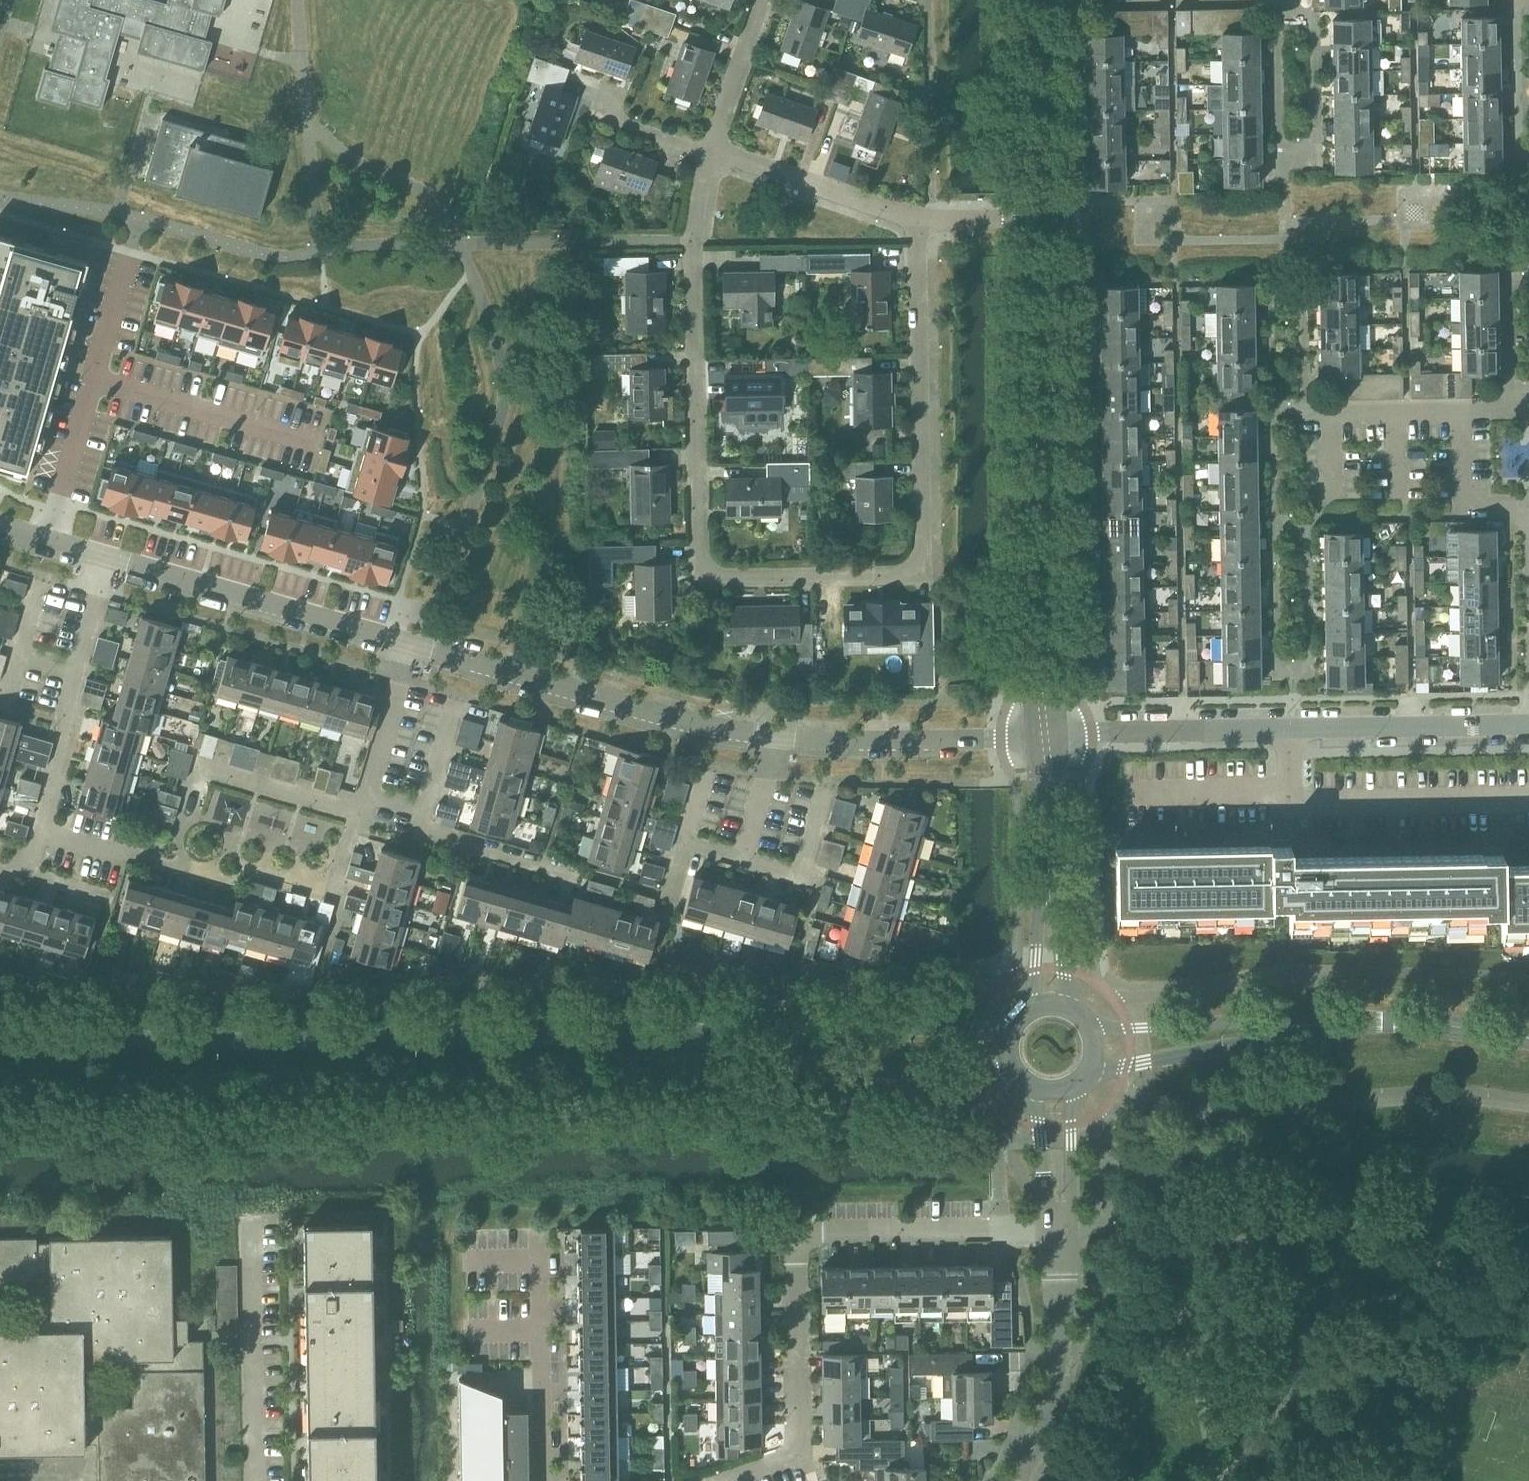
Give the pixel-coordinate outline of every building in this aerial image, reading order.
[(51,29),(60,31),(49,68),(45,67),(36,97),(69,106),(71,99),(102,107),(111,77),(106,76),(120,32),(141,38),(137,51),(204,70),(213,40),(205,38),(213,13),(221,15),(225,0),(169,0),(168,2),(160,0),(59,0),(51,29)] [(643,14),(647,3),(639,0),(630,0),(624,20),(639,25),(643,14)] [(812,58),(829,9),(803,0),(799,0),(783,48),(812,58)] [(863,20),(867,9),(841,0),(836,0),(833,10),(863,20)] [(863,20),(857,37),(892,50),(889,59),(902,64),(905,54),(907,55),(916,25),(867,9),(870,0),(841,0),(867,9),(863,20)] [(676,13),(647,3),(643,14),(673,24),(676,13)] [(1227,8),(1228,33),(1240,32),(1239,7),(1227,8)] [(1240,32),(1252,32),(1251,7),(1239,7),(1240,32)] [(1176,34),(1191,34),(1191,8),(1176,9),(1176,34)] [(1191,34),(1204,34),(1203,8),(1191,8),(1191,34)] [(1204,34),(1216,33),(1215,8),(1203,8),(1204,34)] [(1216,33),(1222,33),(1228,33),(1227,8),(1215,8),(1216,33)] [(1104,10),(1105,35),(1117,34),(1117,9),(1104,10)] [(1129,9),(1117,9),(1117,34),(1123,34),(1123,35),(1129,35),(1129,9)] [(1141,9),(1129,9),(1129,35),(1141,35),(1141,9)] [(1153,9),(1141,9),(1141,35),(1154,34),(1153,9)] [(1168,9),(1153,9),(1154,34),(1159,34),(1169,34),(1168,9)] [(643,14),(639,25),(669,36),(673,24),(643,14)] [(841,15),(838,26),(846,28),(849,18),(841,15)] [(1462,17),(1462,43),(1499,42),(1498,16),(1462,17)] [(1333,19),(1334,45),(1370,44),(1380,44),(1380,18),(1333,19)] [(1401,18),(1401,31),(1411,31),(1410,18),(1401,18)] [(853,19),(850,29),(857,31),(860,21),(853,19)] [(576,59),(626,76),(635,47),(586,30),(576,59)] [(1418,31),(1419,43),(1428,43),(1428,30),(1418,31)] [(1222,33),(1222,58),(1259,58),(1259,32),(1252,32),(1240,32),(1228,33),(1222,33)] [(1086,35),(1086,61),(1123,60),(1123,35),(1123,34),(1117,34),(1105,35),(1086,35)] [(1169,47),(1169,34),(1159,34),(1159,47),(1169,47)] [(668,91),(697,101),(714,51),(685,41),(668,91)] [(1462,43),(1463,67),(1499,67),(1499,42),(1462,43)] [(1428,43),(1419,43),(1419,56),(1428,56),(1428,43)] [(1334,45),(1334,69),(1371,69),(1370,44),(1334,45)] [(1177,47),(1177,59),(1186,59),(1186,46),(1177,47)] [(535,56),(531,67),(566,79),(570,68),(535,56)] [(1401,56),(1402,68),(1411,68),(1411,56),(1401,56)] [(1222,58),(1223,83),(1260,82),(1259,58),(1222,58)] [(1186,59),(1177,59),(1177,71),(1186,71),(1186,59)] [(1086,61),(1087,85),(1123,85),(1123,60),(1086,61)] [(824,96),(835,100),(846,69),(835,65),(824,96)] [(566,79),(531,67),(527,79),(547,85),(530,134),(559,144),(577,95),(563,90),(566,79)] [(1463,67),(1463,92),(1500,92),(1499,67),(1463,67)] [(1411,68),(1402,68),(1402,81),(1412,80),(1411,68)] [(846,69),(835,100),(847,104),(858,73),(846,69)] [(1334,69),(1334,94),(1371,94),(1371,69),(1334,69)] [(1160,72),(1160,84),(1169,84),(1169,72),(1160,72)] [(900,88),(875,80),(854,140),(883,150),(900,101),(896,99),(900,88)] [(1419,80),(1420,93),(1429,93),(1429,80),(1419,80)] [(1223,83),(1223,108),(1260,107),(1260,82),(1223,83)] [(1160,84),(1154,84),(1154,109),(1170,109),(1170,96),(1169,84),(1160,84)] [(1087,85),(1087,110),(1124,110),(1123,85),(1087,85)] [(768,92),(757,121),(807,139),(817,109),(768,92)] [(1463,92),(1463,117),(1500,116),(1500,92),(1463,92)] [(1429,93),(1420,93),(1420,105),(1429,105),(1429,93)] [(1334,94),(1335,119),(1372,119),(1371,94),(1334,94)] [(1178,96),(1178,109),(1187,109),(1187,96),(1178,96)] [(1402,105),(1403,118),(1412,118),(1412,105),(1402,105)] [(1223,108),(1224,133),(1260,132),(1260,107),(1223,108)] [(1170,109),(1154,109),(1155,134),(1161,134),(1170,134),(1170,109)] [(1187,109),(1178,109),(1178,121),(1187,121),(1187,109)] [(1087,110),(1087,135),(1124,135),(1124,110),(1087,110)] [(1463,117),(1464,142),(1501,141),(1500,116),(1463,117)] [(274,167),(264,164),(269,148),(163,118),(146,180),(177,189),(176,192),(259,216),(274,167)] [(1412,118),(1403,118),(1403,130),(1412,130),(1412,118)] [(1335,119),(1335,144),(1372,143),(1372,119),(1335,119)] [(1420,130),(1420,143),(1430,143),(1429,130),(1420,130)] [(1224,133),(1224,158),(1261,157),(1260,132),(1224,133)] [(1170,134),(1161,134),(1161,146),(1170,145),(1170,134)] [(1087,135),(1088,160),(1125,160),(1124,135),(1087,135)] [(1501,141),(1464,142),(1464,167),(1501,167),(1501,141)] [(1435,143),(1430,143),(1430,149),(1430,154),(1450,154),(1450,142),(1435,143)] [(1372,143),(1335,144),(1336,170),(1372,169),(1372,143)] [(1413,143),(1403,143),(1403,155),(1413,155),(1413,143)] [(1430,143),(1420,143),(1421,154),(1430,154),(1430,149),(1430,143)] [(596,146),(592,159),(601,162),(597,174),(646,190),(642,202),(656,207),(663,187),(672,190),(675,181),(666,178),(667,175),(654,170),(657,161),(607,145),(606,149),(596,146)] [(1179,145),(1179,159),(1188,159),(1188,145),(1179,145)] [(1261,157),(1224,158),(1225,183),(1261,182),(1261,157)] [(1171,171),(1171,158),(1161,158),(1162,171),(1171,171)] [(1188,159),(1179,159),(1179,170),(1188,170),(1188,159)] [(1125,160),(1088,160),(1088,186),(1125,185),(1125,160)] [(89,259),(93,245),(50,232),(46,247),(89,259)] [(6,469),(23,474),(27,476),(36,445),(40,432),(44,417),(47,405),(52,389),(55,377),(57,371),(63,349),(67,335),(70,326),(71,323),(74,312),(71,311),(77,290),(80,291),(82,283),(87,266),(89,260),(57,251),(44,247),(25,242),(12,238),(0,235),(0,468),(6,469)] [(807,253),(807,269),(807,272),(853,271),(854,326),(890,326),(889,270),(870,270),(870,252),(807,253)] [(773,269),(807,269),(807,253),(760,254),(760,270),(725,270),(725,306),(741,306),(742,323),(774,323),(773,269)] [(627,276),(628,330),(666,329),(665,271),(649,271),(649,256),(604,256),(605,276),(627,276)] [(1460,271),(1460,297),(1497,296),(1497,270),(1460,271)] [(1320,273),(1321,299),(1357,298),(1357,273),(1320,273)] [(175,280),(175,281),(167,279),(166,283),(160,281),(154,300),(160,301),(154,322),(177,328),(190,284),(188,284),(179,281),(175,280)] [(180,324),(198,329),(197,334),(198,334),(210,291),(204,289),(204,288),(201,288),(192,285),(190,284),(177,328),(178,329),(180,324)] [(1419,297),(1419,284),(1410,285),(1410,297),(1419,297)] [(1217,285),(1217,311),(1254,310),(1253,285),(1217,285)] [(1392,285),(1393,298),(1402,297),(1402,285),(1392,285)] [(1101,287),(1101,313),(1138,312),(1137,286),(1101,287)] [(198,334),(218,340),(217,343),(218,343),(231,297),(210,291),(198,334)] [(1460,297),(1461,322),(1498,321),(1497,296),(1460,297)] [(241,299),(238,298),(237,299),(231,297),(218,343),(239,349),(252,302),(250,302),(241,299)] [(1402,297),(1393,298),(1393,310),(1402,310),(1402,297)] [(1321,299),(1321,324),(1358,323),(1357,298),(1321,299)] [(1164,299),(1164,311),(1173,311),(1173,299),(1164,299)] [(1190,299),(1181,299),(1181,311),(1190,311),(1190,299)] [(239,349),(262,356),(275,310),(266,307),(267,306),(263,305),(254,303),(252,302),(239,349)] [(1410,310),(1411,322),(1420,322),(1419,309),(1410,310)] [(1217,311),(1217,336),(1254,335),(1254,310),(1217,311)] [(1173,311),(1164,311),(1164,324),(1173,324),(1173,311)] [(1101,313),(1101,337),(1138,337),(1138,312),(1101,313)] [(277,360),(300,367),(313,320),(312,319),(302,316),(299,316),(290,314),(277,360)] [(328,324),(324,323),(315,320),(313,320),(300,367),(301,367),(303,359),(323,365),(321,373),(322,373),(335,327),(327,325),(328,324)] [(1461,322),(1453,322),(1453,332),(1461,332),(1461,346),(1498,346),(1498,321),(1461,322)] [(1420,322),(1411,322),(1411,335),(1420,334),(1420,322)] [(1181,324),(1182,336),(1191,336),(1191,323),(1181,324)] [(1321,324),(1322,349),(1358,348),(1358,323),(1321,324)] [(344,379),(357,333),(335,327),(322,373),(344,379)] [(377,338),(368,335),(365,334),(364,335),(357,333),(344,379),(345,380),(347,372),(368,378),(379,339),(377,338)] [(1217,336),(1218,361),(1254,360),(1254,335),(1217,336)] [(1393,335),(1394,347),(1403,347),(1403,335),(1393,335)] [(1191,336),(1182,336),(1182,348),(1191,348),(1191,336)] [(1101,337),(1102,362),(1139,362),(1138,337),(1101,337)] [(401,350),(402,346),(393,344),(393,343),(390,342),(381,339),(379,339),(368,378),(391,384),(395,369),(401,370),(407,352),(401,350)] [(1461,346),(1462,371),(1462,372),(1472,372),(1498,371),(1498,346),(1461,346)] [(1403,347),(1394,347),(1394,359),(1403,359),(1403,347)] [(1343,374),(1355,374),(1359,374),(1359,373),(1358,348),(1322,349),(1322,374),(1343,374)] [(1164,349),(1165,361),(1174,361),(1174,349),(1164,349)] [(159,350),(156,358),(168,361),(170,353),(159,350)] [(648,352),(586,353),(586,370),(630,370),(630,397),(628,397),(627,398),(626,399),(624,400),(623,401),(623,403),(623,405),(623,406),(623,408),(624,410),(625,411),(626,412),(627,413),(629,414),(630,414),(630,417),(667,416),(672,416),(672,396),(668,396),(668,393),(664,393),(664,367),(648,368),(648,352)] [(181,356),(170,353),(168,361),(179,364),(181,356)] [(808,357),(809,374),(854,373),(855,424),(891,424),(890,371),(872,372),(872,356),(808,357)] [(762,374),(726,374),(727,410),(744,410),(744,422),(748,422),(747,418),(777,418),(777,409),(783,409),(782,375),(809,374),(808,357),(762,358),(762,374)] [(202,362),(191,359),(189,367),(200,370),(202,362)] [(1411,359),(1411,372),(1421,372),(1420,359),(1411,359)] [(1254,360),(1218,361),(1218,386),(1255,385),(1254,360)] [(1174,361),(1165,361),(1165,374),(1174,373),(1174,361)] [(1102,362),(1102,387),(1139,387),(1139,362),(1102,362)] [(232,371),(221,368),(219,376),(230,379),(232,371)] [(232,371),(230,379),(241,382),(244,374),(232,371)] [(1448,371),(1436,372),(1436,396),(1448,396),(1448,371)] [(1459,371),(1448,371),(1448,396),(1460,396),(1459,371)] [(1462,371),(1459,371),(1460,396),(1472,396),(1472,372),(1462,372),(1462,371)] [(1391,372),(1379,373),(1379,397),(1391,397),(1391,372)] [(1403,372),(1391,372),(1391,397),(1404,397),(1403,372)] [(1421,372),(1411,372),(1412,397),(1424,397),(1424,372),(1421,372)] [(1436,372),(1424,372),(1424,397),(1436,396),(1436,372)] [(1192,373),(1182,373),(1183,387),(1192,387),(1192,373)] [(1359,374),(1355,374),(1356,398),(1367,397),(1367,373),(1359,373),(1359,374)] [(1379,373),(1367,373),(1367,397),(1379,397),(1379,373)] [(1355,374),(1343,374),(1343,398),(1356,398),(1355,374)] [(291,396),(294,388),(282,385),(280,393),(291,396)] [(1245,386),(1232,387),(1232,397),(1245,397),(1245,386)] [(1102,387),(1103,412),(1139,411),(1139,387),(1102,387)] [(294,388),(291,396),(303,400),(305,392),(294,388)] [(325,406),(327,398),(315,395),(313,403),(325,406)] [(1165,398),(1165,411),(1175,411),(1174,398),(1165,398)] [(358,413),(360,405),(349,401),(346,409),(358,413)] [(369,416),(381,419),(383,411),(371,408),(360,405),(358,413),(369,416)] [(1219,410),(1219,435),(1256,434),(1255,409),(1219,410)] [(1103,412),(1103,437),(1140,436),(1139,411),(1103,412)] [(1175,411),(1165,411),(1166,423),(1175,423),(1175,411)] [(1183,422),(1183,436),(1192,436),(1192,422),(1183,422)] [(367,426),(361,446),(358,446),(358,447),(405,460),(405,458),(408,449),(409,446),(408,445),(410,438),(406,437),(408,431),(389,425),(387,431),(367,426)] [(335,440),(338,428),(330,426),(327,438),(335,440)] [(135,429),(133,437),(144,440),(146,432),(135,429)] [(615,447),(615,430),(595,430),(595,447),(615,447)] [(155,443),(158,435),(146,432),(144,440),(155,443)] [(1219,435),(1220,460),(1256,459),(1256,434),(1219,435)] [(1103,437),(1104,462),(1140,461),(1140,436),(1103,437)] [(1192,436),(1183,436),(1183,448),(1193,448),(1192,436)] [(187,444),(175,440),(173,448),(184,451),(187,444)] [(198,447),(187,444),(184,451),(196,455),(198,447)] [(321,458),(329,461),(332,449),(324,447),(321,458)] [(358,447),(352,467),(398,481),(400,474),(401,474),(402,471),(404,462),(405,460),(358,447)] [(877,459),(887,459),(887,447),(876,447),(877,459)] [(648,448),(588,449),(588,467),(632,466),(633,520),(669,520),(668,464),(648,464),(648,448)] [(1166,448),(1166,461),(1175,461),(1175,448),(1166,448)] [(215,451),(212,459),(224,463),(226,455),(215,451)] [(226,455),(224,463),(235,466),(237,458),(226,455)] [(317,470),(325,472),(329,461),(321,458),(317,470)] [(110,505),(124,509),(137,465),(115,459),(109,479),(103,477),(98,496),(104,498),(103,502),(110,504),(110,505)] [(1220,460),(1220,485),(1257,484),(1256,459),(1220,460)] [(137,465),(124,509),(139,513),(139,512),(145,514),(159,468),(158,467),(158,465),(139,460),(138,465),(137,465)] [(874,460),(835,460),(836,478),(856,477),(857,519),(893,519),(892,476),(874,476),(874,460)] [(764,478),(728,479),(729,509),(741,508),(741,514),(780,514),(779,499),(811,499),(811,492),(810,461),(764,462),(764,478)] [(1104,462),(1104,487),(1141,486),(1140,461),(1104,462)] [(1175,461),(1166,461),(1166,473),(1176,473),(1175,461)] [(272,476),(274,468),(262,465),(260,473),(272,476)] [(392,502),(398,481),(352,467),(346,489),(392,502)] [(145,514),(146,514),(147,510),(166,516),(178,473),(159,468),(145,514)] [(285,472),(274,468),(272,476),(283,480),(285,472)] [(186,521),(198,479),(178,473),(166,516),(186,521)] [(1184,473),(1184,485),(1193,485),(1193,473),(1184,473)] [(205,527),(217,485),(198,479),(186,521),(205,527)] [(326,483),(315,480),(312,488),(324,491),(326,483)] [(326,483),(324,491),(335,495),(337,486),(326,483)] [(1220,485),(1220,510),(1257,509),(1257,484),(1220,485)] [(212,530),(215,530),(225,533),(237,490),(217,485),(205,527),(212,529),(212,530)] [(1193,485),(1184,485),(1184,498),(1193,498),(1193,485)] [(1104,487),(1104,512),(1141,511),(1141,486),(1104,487)] [(235,536),(238,537),(238,536),(245,538),(258,496),(237,490),(225,533),(235,536)] [(342,503),(353,506),(355,498),(344,495),(342,503)] [(1167,498),(1167,511),(1176,510),(1176,498),(1167,498)] [(371,511),(382,514),(384,506),(373,503),(371,511)] [(396,509),(384,506),(382,514),(393,517),(396,509)] [(281,554),(283,554),(296,507),(293,515),(273,509),(262,547),(269,549),(269,550),(272,551),(281,554)] [(298,557),(304,559),(317,513),(296,507),(283,554),(285,555),(294,557),(297,558),(298,557)] [(1220,510),(1221,535),(1257,534),(1257,509),(1220,510)] [(1176,510),(1167,511),(1167,523),(1176,523),(1176,510)] [(1104,512),(1105,537),(1141,536),(1141,511),(1104,512)] [(306,556),(325,561),(337,519),(317,513),(304,559),(305,560),(306,556)] [(338,519),(337,519),(325,561),(344,566),(343,570),(343,571),(354,532),(336,527),(338,519)] [(1185,523),(1185,535),(1194,535),(1194,523),(1185,523)] [(1459,530),(1459,556),(1495,555),(1495,529),(1459,530)] [(354,532),(343,571),(350,572),(349,573),(353,574),(362,577),(364,577),(377,530),(376,530),(374,538),(354,532)] [(366,578),(375,581),(378,581),(379,581),(386,583),(387,579),(393,581),(398,562),(392,560),(399,537),(377,530),(364,577),(366,578)] [(1325,532),(1325,558),(1362,557),(1361,532),(1325,532)] [(1221,535),(1221,560),(1258,559),(1257,534),(1221,535)] [(1194,535),(1185,535),(1185,548),(1194,548),(1194,535)] [(1105,537),(1105,561),(1142,561),(1141,536),(1105,537)] [(1397,544),(1397,557),(1406,557),(1406,544),(1397,544)] [(1423,557),(1423,544),(1414,544),(1414,557),(1423,557)] [(656,546),(589,548),(589,587),(613,587),(613,563),(656,562),(656,546)] [(1168,548),(1168,560),(1177,560),(1177,548),(1168,548)] [(1459,556),(1460,580),(1496,580),(1495,555),(1459,556)] [(1325,558),(1326,583),(1362,582),(1362,557),(1325,558)] [(1406,557),(1397,557),(1397,569),(1407,569),(1406,557)] [(1221,560),(1222,584),(1258,584),(1258,559),(1221,560)] [(1177,560),(1168,560),(1168,573),(1177,573),(1177,560)] [(1105,561),(1106,586),(1142,586),(1142,561),(1105,561)] [(637,564),(638,616),(671,616),(670,564),(637,564)] [(1414,569),(1415,581),(1424,581),(1424,569),(1414,569)] [(1186,573),(1186,585),(1195,585),(1195,573),(1186,573)] [(4,589),(24,595),(28,583),(7,577),(4,589)] [(1460,580),(1460,605),(1496,605),(1496,580),(1460,580)] [(1424,581),(1415,581),(1415,594),(1424,594),(1424,581)] [(1326,583),(1326,608),(1363,607),(1362,582),(1326,583)] [(1222,584),(1222,609),(1259,609),(1258,584),(1222,584)] [(1195,585),(1186,585),(1186,598),(1195,598),(1195,585)] [(1106,586),(1106,611),(1143,611),(1142,586),(1106,586)] [(1398,594),(1398,606),(1407,606),(1407,594),(1398,594)] [(1169,598),(1169,610),(1178,610),(1178,598),(1169,598)] [(844,621),(844,626),(844,638),(864,638),(864,644),(890,644),(890,638),(917,637),(918,684),(926,684),(934,683),(933,608),(918,608),(918,603),(846,605),(846,621),(844,621)] [(797,639),(798,685),(814,685),(813,622),(798,622),(798,605),(726,607),(726,640),(797,639)] [(1460,605),(1461,630),(1497,629),(1496,605),(1460,605)] [(104,618),(125,624),(129,612),(108,606),(104,618)] [(1407,606),(1398,606),(1398,619),(1407,619),(1407,606)] [(16,625),(20,613),(0,607),(0,621),(16,625)] [(1326,608),(1326,633),(1363,632),(1363,607),(1326,608)] [(1222,609),(1223,634),(1259,634),(1259,609),(1222,609)] [(1178,610),(1169,610),(1169,623),(1178,623),(1178,610)] [(1106,611),(1107,636),(1143,636),(1143,611),(1106,611)] [(142,616),(136,637),(175,649),(181,627),(142,616)] [(1415,619),(1416,631),(1425,631),(1424,619),(1415,619)] [(0,621),(0,634),(13,638),(16,625),(0,621)] [(1187,623),(1187,635),(1196,635),(1196,622),(1187,623)] [(1461,630),(1461,655),(1497,654),(1497,629),(1461,630)] [(1425,631),(1416,631),(1416,643),(1425,643),(1425,631)] [(1326,633),(1327,657),(1363,657),(1363,632),(1326,633)] [(1223,634),(1223,659),(1260,659),(1259,634),(1223,634)] [(1196,635),(1187,635),(1187,647),(1196,647),(1196,635)] [(99,636),(96,648),(116,654),(120,642),(99,636)] [(1107,636),(1107,661),(1144,660),(1143,636),(1107,636)] [(136,637),(130,658),(169,669),(175,649),(136,637)] [(1395,644),(1395,656),(1408,656),(1408,643),(1395,644)] [(1166,647),(1166,660),(1179,660),(1178,647),(1166,647)] [(116,654),(96,648),(92,661),(113,667),(116,654)] [(210,691),(239,699),(250,660),(228,654),(226,662),(219,659),(210,691)] [(1497,654),(1461,655),(1461,680),(1498,680),(1497,654)] [(1416,656),(1417,682),(1429,682),(1428,655),(1416,656)] [(1408,656),(1395,656),(1396,682),(1409,682),(1408,656)] [(1363,657),(1327,657),(1327,683),(1344,683),(1345,693),(1372,692),(1372,681),(1364,681),(1363,657)] [(130,658),(124,679),(163,690),(169,669),(130,658)] [(1199,659),(1187,659),(1188,685),(1200,685),(1199,659)] [(1260,659),(1223,659),(1223,685),(1260,684),(1260,659)] [(239,699),(260,705),(271,666),(250,660),(239,699)] [(1144,660),(1107,661),(1107,687),(1144,686),(1144,660)] [(1179,660),(1166,660),(1167,686),(1179,685),(1179,660)] [(260,705),(281,711),(292,672),(271,666),(260,705)] [(281,711),(301,717),(313,678),(292,672),(281,711)] [(87,677),(84,690),(105,696),(108,683),(87,677)] [(301,717),(322,723),(333,684),(313,678),(301,717)] [(124,679),(118,700),(157,711),(163,690),(124,679)] [(322,723),(343,729),(354,690),(333,684),(322,723)] [(105,696),(84,690),(80,702),(101,708),(105,696)] [(354,690),(343,729),(372,737),(381,706),(374,704),(376,696),(354,690)] [(118,700),(112,720),(112,721),(142,730),(151,733),(157,711),(118,700)] [(193,708),(190,718),(199,720),(202,711),(193,708)] [(511,714),(509,720),(532,727),(534,720),(511,714)] [(50,754),(54,741),(19,731),(22,722),(0,716),(0,739),(50,754)] [(103,718),(97,739),(136,750),(142,730),(112,721),(112,720),(103,718)] [(463,718),(460,730),(481,736),(484,724),(463,718)] [(494,740),(533,751),(540,729),(500,718),(494,740)] [(481,736),(460,730),(456,743),(477,749),(481,736)] [(206,733),(200,754),(212,757),(218,737),(206,733)] [(10,764),(12,755),(26,759),(26,760),(47,766),(50,754),(0,739),(0,762),(10,764)] [(97,739),(91,760),(130,771),(136,750),(97,739)] [(488,761),(528,772),(533,751),(494,740),(488,761)] [(230,762),(242,766),(248,745),(236,742),(230,762)] [(618,754),(613,774),(652,785),(658,763),(651,761),(653,754),(608,742),(606,751),(618,754)] [(248,745),(242,766),(255,770),(261,749),(248,745)] [(173,747),(169,759),(190,765),(194,753),(173,747)] [(271,774),(284,778),(290,757),(277,754),(271,774)] [(290,757),(284,778),(296,781),(302,761),(290,757)] [(190,765),(169,759),(166,772),(187,778),(190,765)] [(469,778),(482,782),(522,793),(528,772),(488,761),(486,769),(451,759),(448,772),(469,778)] [(91,760),(85,781),(124,792),(130,771),(91,760)] [(4,785),(10,764),(0,762),(0,784),(4,785)] [(313,786),(325,790),(331,769),(319,766),(313,786)] [(331,769),(325,790),(338,794),(344,773),(331,769)] [(465,790),(469,778),(448,772),(444,784),(465,790)] [(579,786),(583,775),(571,772),(568,783),(579,786)] [(613,774),(607,795),(646,806),(652,785),(613,774)] [(668,776),(664,789),(686,795),(690,783),(668,776)] [(21,777),(17,789),(38,795),(42,783),(21,777)] [(77,786),(73,800),(79,802),(79,803),(77,809),(123,822),(131,794),(124,792),(85,781),(83,788),(77,786)] [(482,782),(477,802),(516,813),(522,793),(482,782)] [(38,795),(17,789),(14,802),(35,808),(38,795)] [(161,789),(157,802),(178,808),(182,795),(161,789)] [(686,795),(664,789),(661,801),(682,808),(686,795)] [(607,795),(601,815),(640,826),(653,830),(674,836),(678,824),(643,814),(646,806),(607,795)] [(836,797),(833,809),(853,815),(857,802),(836,797)] [(584,810),(586,803),(571,799),(569,806),(584,810)] [(460,807),(439,801),(436,814),(457,820),(460,807)] [(886,801),(879,822),(918,834),(925,812),(886,801)] [(178,808),(157,802),(154,814),(174,820),(178,808)] [(516,813),(477,802),(470,824),(509,835),(516,813)] [(565,807),(562,819),(570,821),(574,809),(565,807)] [(853,815),(833,809),(829,822),(850,827),(853,815)] [(553,823),(555,813),(550,811),(544,814),(543,820),(553,823)] [(601,815),(595,836),(634,847),(640,826),(601,815)] [(5,832),(19,836),(26,838),(30,825),(9,819),(5,832)] [(918,834),(879,822),(873,843),(912,854),(920,857),(926,836),(918,834)] [(674,836),(653,830),(649,843),(670,849),(674,836)] [(634,847),(595,836),(588,858),(627,869),(634,847)] [(824,838),(821,851),(841,856),(845,844),(824,838)] [(540,851),(543,841),(537,840),(532,843),(530,849),(540,851)] [(873,843),(867,864),(906,875),(912,854),(873,843)] [(1116,848),(1116,858),(1118,923),(1273,920),(1272,899),(1290,899),(1291,932),(1485,929),(1484,907),(1502,907),(1502,940),(1528,940),(1528,865),(1503,865),(1503,853),(1502,853),(1500,853),(1500,851),(1492,851),(1485,851),(1485,853),(1483,853),(1291,857),(1290,845),(1289,845),(1288,845),(1288,843),(1280,843),(1273,843),(1273,845),(1271,845),(1116,848)] [(375,870),(414,881),(421,860),(382,849),(375,870)] [(354,850),(350,863),(360,866),(360,865),(363,853),(354,850)] [(841,856),(821,851),(817,863),(838,869),(841,856)] [(642,870),(639,880),(654,885),(656,877),(662,879),(665,866),(658,864),(645,860),(642,870)] [(369,891),(409,902),(414,881),(375,870),(360,865),(360,866),(350,863),(347,875),(372,883),(369,891)] [(867,864),(861,885),(900,896),(908,898),(914,877),(906,875),(867,864)] [(456,913),(478,920),(489,881),(467,875),(456,913)] [(683,914),(705,921),(716,882),(694,875),(683,914)] [(118,917),(140,923),(151,884),(130,878),(118,917)] [(587,888),(599,892),(602,882),(590,879),(587,888)] [(227,938),(247,944),(265,884),(252,880),(246,901),(237,899),(234,908),(235,908),(226,938),(227,938)] [(444,881),(442,889),(450,891),(452,884),(444,881)] [(478,920),(499,926),(510,887),(489,881),(478,920)] [(602,882),(599,892),(612,895),(615,886),(602,882)] [(705,921),(725,927),(737,888),(716,882),(705,921)] [(824,883),(820,895),(830,898),(833,886),(824,883)] [(140,923),(161,929),(172,890),(151,884),(140,923)] [(247,944),(268,950),(279,911),(269,908),(271,898),(274,899),(277,887),(265,884),(247,944)] [(861,885),(855,905),(894,917),(900,896),(861,885)] [(499,926),(520,932),(531,893),(510,887),(499,926)] [(725,927),(746,933),(757,894),(737,888),(725,927)] [(1,932),(12,893),(0,889),(0,931),(1,932)] [(161,929),(182,935),(193,896),(172,890),(161,929)] [(628,900),(641,903),(644,894),(631,890),(628,900)] [(354,909),(364,912),(403,923),(409,902),(369,891),(367,899),(348,894),(344,906),(354,909)] [(307,895),(294,892),(291,901),(304,905),(307,895)] [(1,932),(21,938),(33,898),(12,893),(1,932)] [(520,932),(540,938),(551,899),(531,893),(520,932)] [(644,894),(641,903),(653,907),(656,898),(644,894)] [(746,933),(767,938),(778,899),(757,894),(746,933)] [(565,935),(585,941),(596,902),(575,895),(572,905),(573,905),(564,935),(565,935)] [(830,898),(820,895),(817,908),(826,911),(830,898)] [(182,935),(203,941),(214,902),(193,896),(182,935)] [(21,938),(42,943),(53,904),(33,898),(21,938)] [(562,944),(565,935),(564,935),(573,905),(572,905),(551,899),(540,938),(562,944)] [(778,899),(767,938),(789,945),(800,906),(778,899)] [(224,947),(227,938),(226,938),(235,908),(234,908),(214,902),(203,941),(224,947)] [(434,902),(432,909),(445,912),(447,906),(434,902)] [(585,941),(606,947),(617,908),(596,902),(585,941)] [(42,943),(63,949),(74,910),(53,904),(42,943)] [(855,905),(849,926),(888,937),(894,917),(855,905)] [(350,921),(354,909),(344,906),(341,919),(350,921)] [(606,947),(627,953),(638,914),(617,908),(606,947)] [(74,910),(63,949),(85,956),(84,956),(91,958),(101,925),(94,923),(96,916),(74,910)] [(289,956),(301,917),(279,911),(268,950),(289,956)] [(364,912),(358,933),(397,944),(403,923),(364,912)] [(638,914),(627,953),(648,959),(660,920),(638,914)] [(301,917),(289,956),(311,962),(317,964),(327,931),(320,929),(322,923),(301,917)] [(812,925),(808,939),(817,941),(821,928),(812,925)] [(888,937),(849,926),(843,948),(882,959),(888,937)] [(397,944),(358,933),(351,954),(390,966),(397,944)] [(332,949),(341,951),(345,939),(336,936),(332,949)] [(808,939),(803,955),(812,958),(817,941),(808,939)] [(440,944),(435,965),(463,973),(465,964),(453,961),(456,949),(440,944)] [(671,957),(684,961),(686,951),(673,948),(671,957)] [(933,951),(931,961),(940,960),(942,953),(933,951)] [(701,965),(713,969),(716,960),(703,956),(701,965)] [(745,968),(758,972),(760,963),(748,959),(745,968)] [(716,960),(713,969),(726,973),(728,963),(716,960)] [(494,972),(507,976),(509,967),(497,963),(494,972)] [(760,963),(758,972),(770,975),(772,966),(760,963)] [(330,964),(326,975),(338,978),(341,969),(339,966),(330,964)] [(465,964),(463,973),(475,977),(478,968),(465,964)] [(111,976),(124,979),(127,970),(114,966),(111,976)] [(539,975),(552,979),(555,970),(542,966),(539,975)] [(9,980),(12,970),(0,967),(0,977),(9,980)] [(509,967),(507,976),(519,979),(522,970),(509,967)] [(156,978),(168,982),(171,973),(158,969),(156,978)] [(216,976),(213,985),(236,985),(239,975),(218,969),(216,976)] [(12,970),(9,980),(22,983),(24,974),(12,970)] [(41,979),(53,983),(56,974),(43,970),(41,979)] [(127,970),(124,979),(137,983),(139,974),(127,970)] [(241,970),(237,984),(250,984),(253,974),(241,970)] [(284,971),(280,984),(286,984),(290,973),(284,971)] [(201,981),(213,985),(216,976),(203,972),(201,981)] [(171,973),(168,982),(181,986),(183,976),(171,973)] [(56,974),(53,983),(66,986),(69,977),(56,974)] [(373,1281),(370,1281),(370,1268),(373,1268),(372,1248),(369,1248),(369,1234),(372,1234),(372,1223),(304,1224),(305,1235),(308,1235),(308,1248),(305,1248),(307,1377),(310,1377),(310,1383),(307,1383),(307,1404),(310,1404),(311,1417),(308,1417),(308,1438),(311,1438),(311,1451),(308,1451),(309,1480),(373,1480),(373,1470),(376,1470),(375,1416),(372,1416),(372,1403),(375,1402),(374,1381),(371,1381),(371,1375),(374,1375),(374,1357),(371,1357),(371,1337),(374,1337),(373,1314),(370,1314),(370,1301),(373,1301),(373,1281)] [(660,1226),(627,1227),(627,1237),(660,1237),(660,1226)] [(581,1237),(578,1237),(578,1252),(582,1252),(615,1251),(626,1251),(626,1242),(615,1242),(614,1227),(581,1227),(581,1237)] [(708,1251),(708,1269),(751,1268),(750,1251),(717,1251),(717,1243),(742,1243),(742,1229),(708,1229),(708,1244),(712,1243),(712,1251),(708,1251)] [(578,1275),(582,1275),(615,1274),(615,1251),(582,1252),(582,1260),(578,1260),(578,1275)] [(649,1263),(649,1273),(661,1273),(661,1263),(649,1263)] [(966,1265),(967,1319),(991,1319),(991,1345),(1012,1345),(1011,1280),(991,1280),(991,1264),(966,1265)] [(895,1320),(919,1320),(918,1265),(894,1266),(895,1314),(895,1320)] [(919,1320),(943,1320),(942,1265),(918,1265),(919,1320)] [(943,1320),(967,1319),(966,1265),(942,1265),(943,1320)] [(848,1321),(848,1315),(847,1315),(846,1266),(822,1267),(823,1322),(848,1321)] [(848,1315),(871,1315),(870,1266),(846,1266),(847,1315),(848,1315)] [(871,1315),(895,1314),(894,1266),(870,1266),(871,1315)] [(723,1270),(723,1291),(759,1290),(759,1268),(751,1268),(708,1269),(708,1270),(723,1270)] [(661,1273),(649,1273),(649,1283),(661,1283),(661,1273)] [(579,1298),(582,1298),(615,1297),(615,1274),(582,1275),(582,1283),(578,1283),(579,1298)] [(683,1282),(683,1291),(696,1291),(695,1282),(683,1282)] [(715,1291),(715,1312),(759,1312),(759,1290),(723,1291),(715,1291)] [(696,1291),(683,1291),(683,1300),(696,1299),(696,1291)] [(579,1321),(583,1321),(616,1320),(615,1297),(582,1298),(582,1306),(579,1306),(579,1321)] [(650,1309),(650,1319),(662,1319),(662,1309),(650,1309)] [(716,1334),(724,1334),(760,1333),(759,1312),(715,1312),(716,1334)] [(393,1319),(393,1329),(402,1329),(402,1319),(393,1319)] [(662,1319),(650,1319),(650,1329),(662,1329),(662,1319)] [(579,1344),(583,1344),(616,1343),(616,1320),(583,1321),(583,1329),(579,1329),(579,1344)] [(683,1326),(683,1334),(696,1334),(696,1325),(683,1326)] [(724,1334),(724,1355),(760,1355),(760,1333),(724,1334)] [(696,1334),(683,1334),(684,1343),(696,1343),(696,1334)] [(895,1348),(895,1336),(887,1336),(887,1348),(895,1348)] [(908,1336),(895,1336),(895,1348),(908,1348),(908,1336)] [(848,1337),(848,1349),(856,1349),(856,1337),(848,1337)] [(847,1339),(824,1339),(824,1349),(847,1349),(847,1339)] [(580,1367),(584,1367),(617,1366),(616,1343),(583,1344),(583,1352),(580,1352),(580,1367)] [(972,1351),(909,1352),(909,1373),(945,1372),(945,1396),(953,1395),(993,1395),(992,1370),(975,1371),(975,1365),(972,1365),(972,1351)] [(867,1353),(823,1354),(823,1376),(859,1375),(867,1375),(867,1353)] [(651,1355),(651,1365),(663,1365),(663,1355),(651,1355)] [(716,1355),(716,1377),(760,1376),(760,1355),(724,1355),(716,1355)] [(663,1365),(651,1365),(651,1375),(663,1375),(663,1365)] [(580,1390),(584,1390),(617,1390),(617,1366),(584,1367),(584,1375),(580,1375),(580,1390)] [(890,1366),(890,1375),(903,1375),(903,1366),(890,1366)] [(684,1369),(684,1377),(697,1377),(697,1369),(684,1369)] [(823,1376),(824,1397),(860,1397),(859,1375),(823,1376)] [(903,1375),(890,1375),(890,1383),(903,1383),(903,1375)] [(716,1377),(717,1398),(761,1398),(760,1376),(716,1377)] [(697,1377),(684,1377),(684,1386),(697,1386),(697,1377)] [(528,1409),(502,1410),(502,1392),(460,1378),(462,1480),(529,1480),(528,1409)] [(920,1384),(909,1384),(910,1396),(920,1396),(920,1384)] [(581,1413),(584,1413),(617,1413),(617,1390),(584,1390),(584,1398),(580,1398),(581,1413)] [(993,1395),(953,1395),(953,1419),(931,1419),(932,1439),(974,1439),(973,1425),(968,1425),(968,1420),(993,1419),(993,1395)] [(824,1397),(824,1419),(860,1418),(860,1397),(824,1397)] [(717,1398),(717,1420),(761,1419),(761,1398),(717,1398)] [(651,1402),(652,1411),(664,1411),(663,1401),(651,1402)] [(891,1409),(891,1418),(904,1418),(904,1409),(891,1409)] [(664,1411),(652,1411),(652,1421),(664,1421),(664,1411)] [(685,1412),(685,1421),(698,1420),(697,1412),(685,1412)] [(581,1436),(585,1436),(618,1436),(617,1413),(584,1413),(584,1422),(581,1422),(581,1436)] [(837,1460),(856,1460),(869,1460),(869,1439),(860,1439),(860,1418),(824,1419),(824,1441),(836,1441),(837,1460)] [(904,1418),(891,1418),(891,1426),(904,1426),(904,1418)] [(761,1419),(717,1420),(717,1443),(717,1454),(717,1455),(737,1454),(737,1442),(761,1442),(761,1419)] [(698,1420),(685,1421),(685,1429),(698,1429),(698,1420)] [(664,1435),(652,1435),(652,1444),(664,1444),(664,1435)] [(581,1459),(585,1459),(618,1459),(618,1436),(585,1436),(585,1444),(581,1445),(581,1459)] [(925,1467),(909,1467),(909,1458),(905,1458),(904,1438),(869,1439),(869,1460),(856,1460),(857,1469),(875,1469),(875,1480),(925,1480),(925,1467)] [(652,1448),(652,1457),(665,1457),(664,1447),(652,1448)] [(665,1457),(652,1457),(653,1467),(665,1467),(665,1457)] [(618,1480),(618,1459),(585,1459),(585,1468),(581,1468),(582,1480),(618,1480)]
